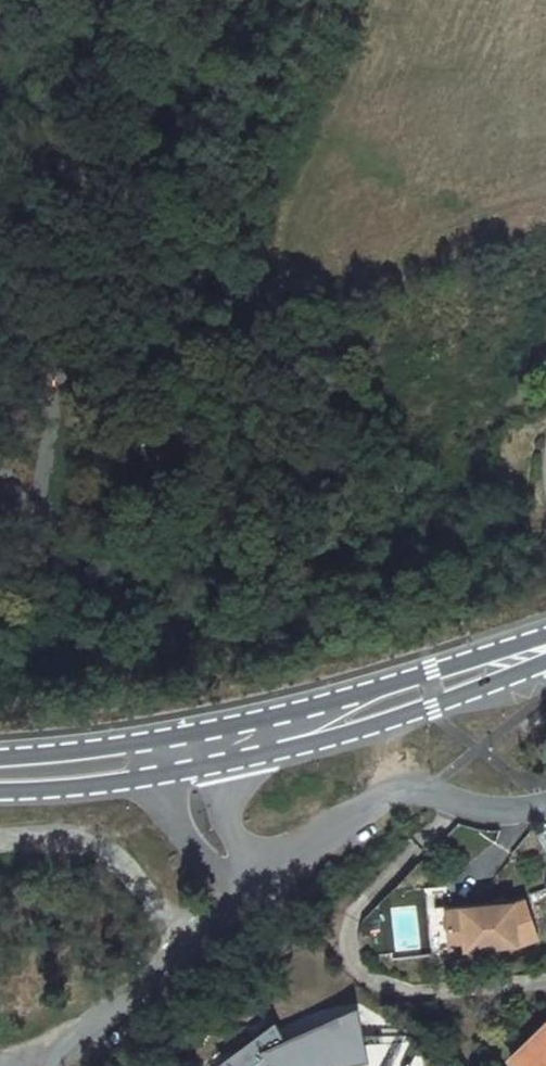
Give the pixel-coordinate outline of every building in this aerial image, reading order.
[(512,899),(446,904),(447,910),(515,902),(526,900),(525,894),(512,899)] [(536,938),(526,900),(515,902),(447,910),(446,904),(427,907),(431,952),(451,950),(517,944),(536,938)] [(281,1029),(282,1039),(223,1047),(226,1065),(369,1065),(362,1017),(281,1029)] [(516,1065),(545,1065),(545,1027),(511,1061),(516,1065)]
